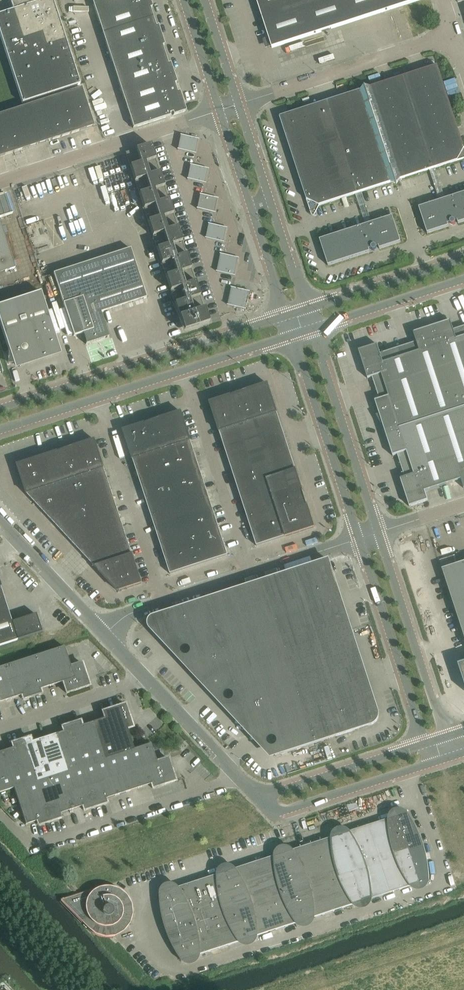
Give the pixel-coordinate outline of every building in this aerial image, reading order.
[(13,11),(0,15),(0,35),(22,104),(80,85),(52,0),(9,0),(13,11)] [(158,26),(161,25),(155,7),(153,8),(150,0),(91,0),(133,129),(171,117),(170,114),(172,113),(173,116),(186,112),(180,92),(182,91),(179,83),(177,83),(170,63),(173,63),(167,45),(165,46),(158,26)] [(272,49),(422,0),(256,0),(272,49)] [(356,194),(366,225),(372,223),(362,192),(391,183),(396,184),(396,185),(397,184),(401,180),(430,170),(440,201),(445,199),(435,168),(463,159),(463,148),(437,66),(371,88),(365,87),(365,86),(364,86),(365,87),(361,91),(280,117),(310,209),(356,194)] [(66,136),(94,127),(81,89),(0,115),(0,157),(66,136)] [(197,139),(182,136),(179,151),(194,154),(197,139)] [(204,310),(175,221),(150,145),(125,153),(179,318),(184,332),(208,324),(204,310)] [(207,169),(192,166),(189,180),(203,183),(207,169)] [(449,227),(448,224),(450,223),(453,225),(454,225),(455,224),(455,223),(455,222),(457,221),(458,224),(463,222),(463,193),(445,199),(440,201),(419,208),(427,234),(449,227)] [(13,214),(13,213),(12,213),(9,204),(10,204),(9,204),(6,195),(0,197),(0,218),(13,214)] [(213,213),(216,199),(202,195),(199,210),(213,213)] [(372,223),(366,225),(320,240),(328,266),(370,252),(369,250),(371,249),(372,249),(372,250),(373,251),(374,251),(375,251),(375,250),(377,247),(379,247),(380,249),(401,242),(393,217),(372,223)] [(15,269),(0,223),(0,274),(15,269)] [(223,243),(226,228),(211,225),(208,240),(223,243)] [(146,298),(130,249),(53,274),(74,337),(83,334),(86,344),(86,345),(109,338),(105,328),(106,324),(104,324),(101,313),(146,298)] [(234,276),(237,258),(223,255),(219,273),(234,276)] [(245,309),(248,291),(234,288),(230,306),(245,309)] [(48,290),(43,290),(47,314),(52,313),(48,290)] [(0,306),(0,324),(8,350),(7,366),(10,366),(12,366),(15,365),(18,365),(20,364),(23,363),(26,362),(28,361),(29,364),(60,353),(59,349),(40,292),(0,306)] [(380,415),(377,416),(385,432),(393,457),(398,455),(405,477),(400,479),(409,507),(428,501),(425,492),(461,480),(463,489),(463,327),(454,330),(451,321),(413,333),(416,342),(381,354),(378,345),(359,351),(368,379),(372,378),(380,400),(375,401),(380,415)] [(315,528),(290,452),(268,384),(253,389),(210,403),(210,404),(257,547),(315,528)] [(228,556),(205,484),(182,413),(124,431),(161,546),(170,575),(228,556)] [(132,555),(123,527),(105,470),(95,441),(18,466),(27,495),(28,495),(95,567),(118,592),(142,584),(132,555)] [(328,561),(156,617),(155,617),(153,617),(153,618),(152,618),(151,619),(151,620),(150,621),(150,622),(149,623),(149,624),(149,625),(149,626),(150,628),(150,629),(151,630),(165,644),(190,636),(199,662),(198,662),(207,690),(234,681),(242,707),(241,708),(250,735),(277,727),(285,753),(371,725),(372,725),(374,724),(375,723),(376,722),(377,721),(378,720),(378,719),(378,718),(378,717),(379,716),(379,715),(379,714),(378,713),(378,712),(378,711),(377,710),(377,709),(376,709),(376,708),(375,707),(373,706),(372,706),(372,705),(370,705),(369,705),(368,705),(366,705),(365,705),(328,591),(337,588),(328,561)] [(443,570),(463,635),(463,563),(443,570)] [(0,588),(1,587),(0,584),(0,646),(42,632),(36,615),(12,622),(0,588)] [(61,683),(63,682),(67,694),(89,686),(82,663),(70,667),(64,647),(0,668),(0,703),(22,696),(23,700),(41,694),(40,690),(61,683)] [(151,744),(134,750),(127,730),(133,728),(125,705),(102,712),(104,719),(82,726),(80,722),(62,728),(63,732),(33,742),(31,743),(30,738),(12,744),(13,748),(0,753),(0,793),(14,789),(26,825),(37,822),(38,826),(61,819),(60,814),(83,807),(84,811),(107,804),(105,799),(151,784),(153,789),(175,782),(168,759),(157,762),(151,744)] [(182,961),(429,881),(429,877),(429,874),(429,870),(428,867),(428,864),(427,860),(427,857),(426,854),(425,849),(424,846),(423,845),(407,814),(388,820),(160,894),(160,899),(160,903),(161,908),(162,912),(162,917),(163,921),(165,926),(166,930),(168,934),(169,937),(170,941),(171,944),(173,947),(175,950),(176,953),(178,955),(180,958),(182,961)] [(104,887),(100,888),(60,901),(89,931),(90,931),(92,932),(93,933),(94,934),(95,935),(97,935),(100,937),(101,937),(103,937),(106,938),(107,938),(109,938),(112,937),(114,937),(115,936),(113,929),(130,924),(132,914),(132,909),(131,904),(129,900),(126,896),(123,892),(118,890),(114,888),(109,887),(104,887)]
